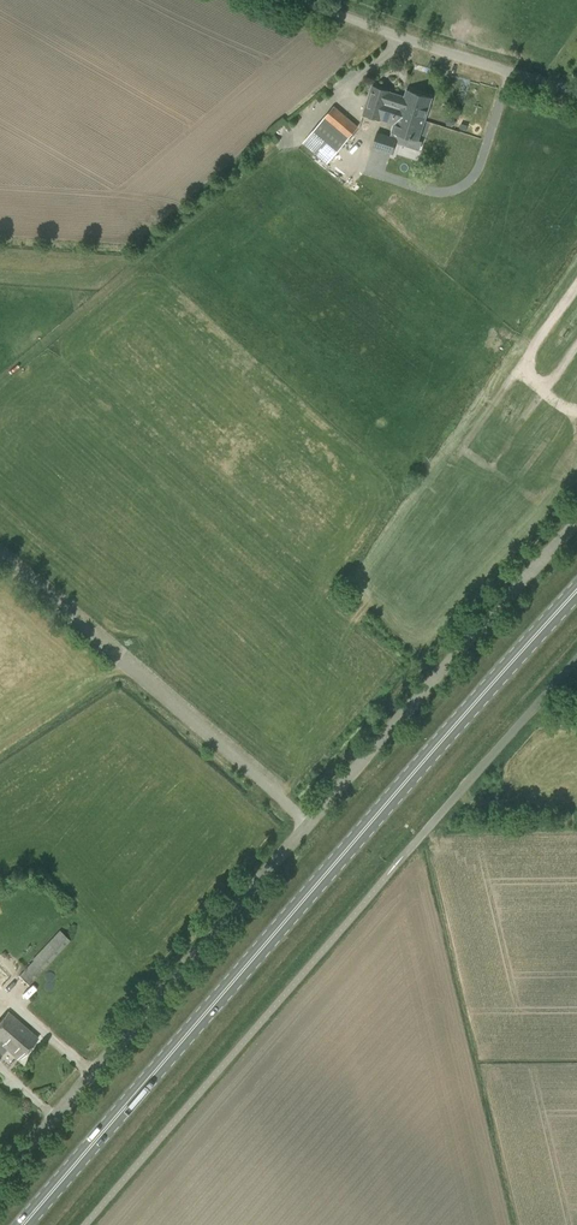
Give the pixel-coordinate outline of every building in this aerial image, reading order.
[(404,96),(401,95),(371,86),(362,113),(382,119),(385,108),(399,113),(399,114),(415,119),(416,117),(425,120),(432,98),(407,89),(404,96)] [(340,147),(347,138),(348,139),(358,127),(334,106),(303,141),(322,157),(335,142),(340,147)] [(394,123),(392,131),(391,135),(376,131),(372,147),(392,153),(398,133),(419,140),(425,120),(416,117),(415,119),(399,114),(399,113),(385,108),(382,119),(394,123)] [(29,985),(70,940),(59,930),(32,959),(33,961),(19,976),(29,985)] [(26,1051),(38,1038),(8,1012),(0,1021),(0,1047),(13,1032),(22,1040),(18,1044),(26,1051)] [(1,1055),(7,1049),(17,1058),(18,1057),(20,1058),(26,1051),(18,1044),(22,1040),(13,1032),(0,1047),(0,1057),(1,1055)]
